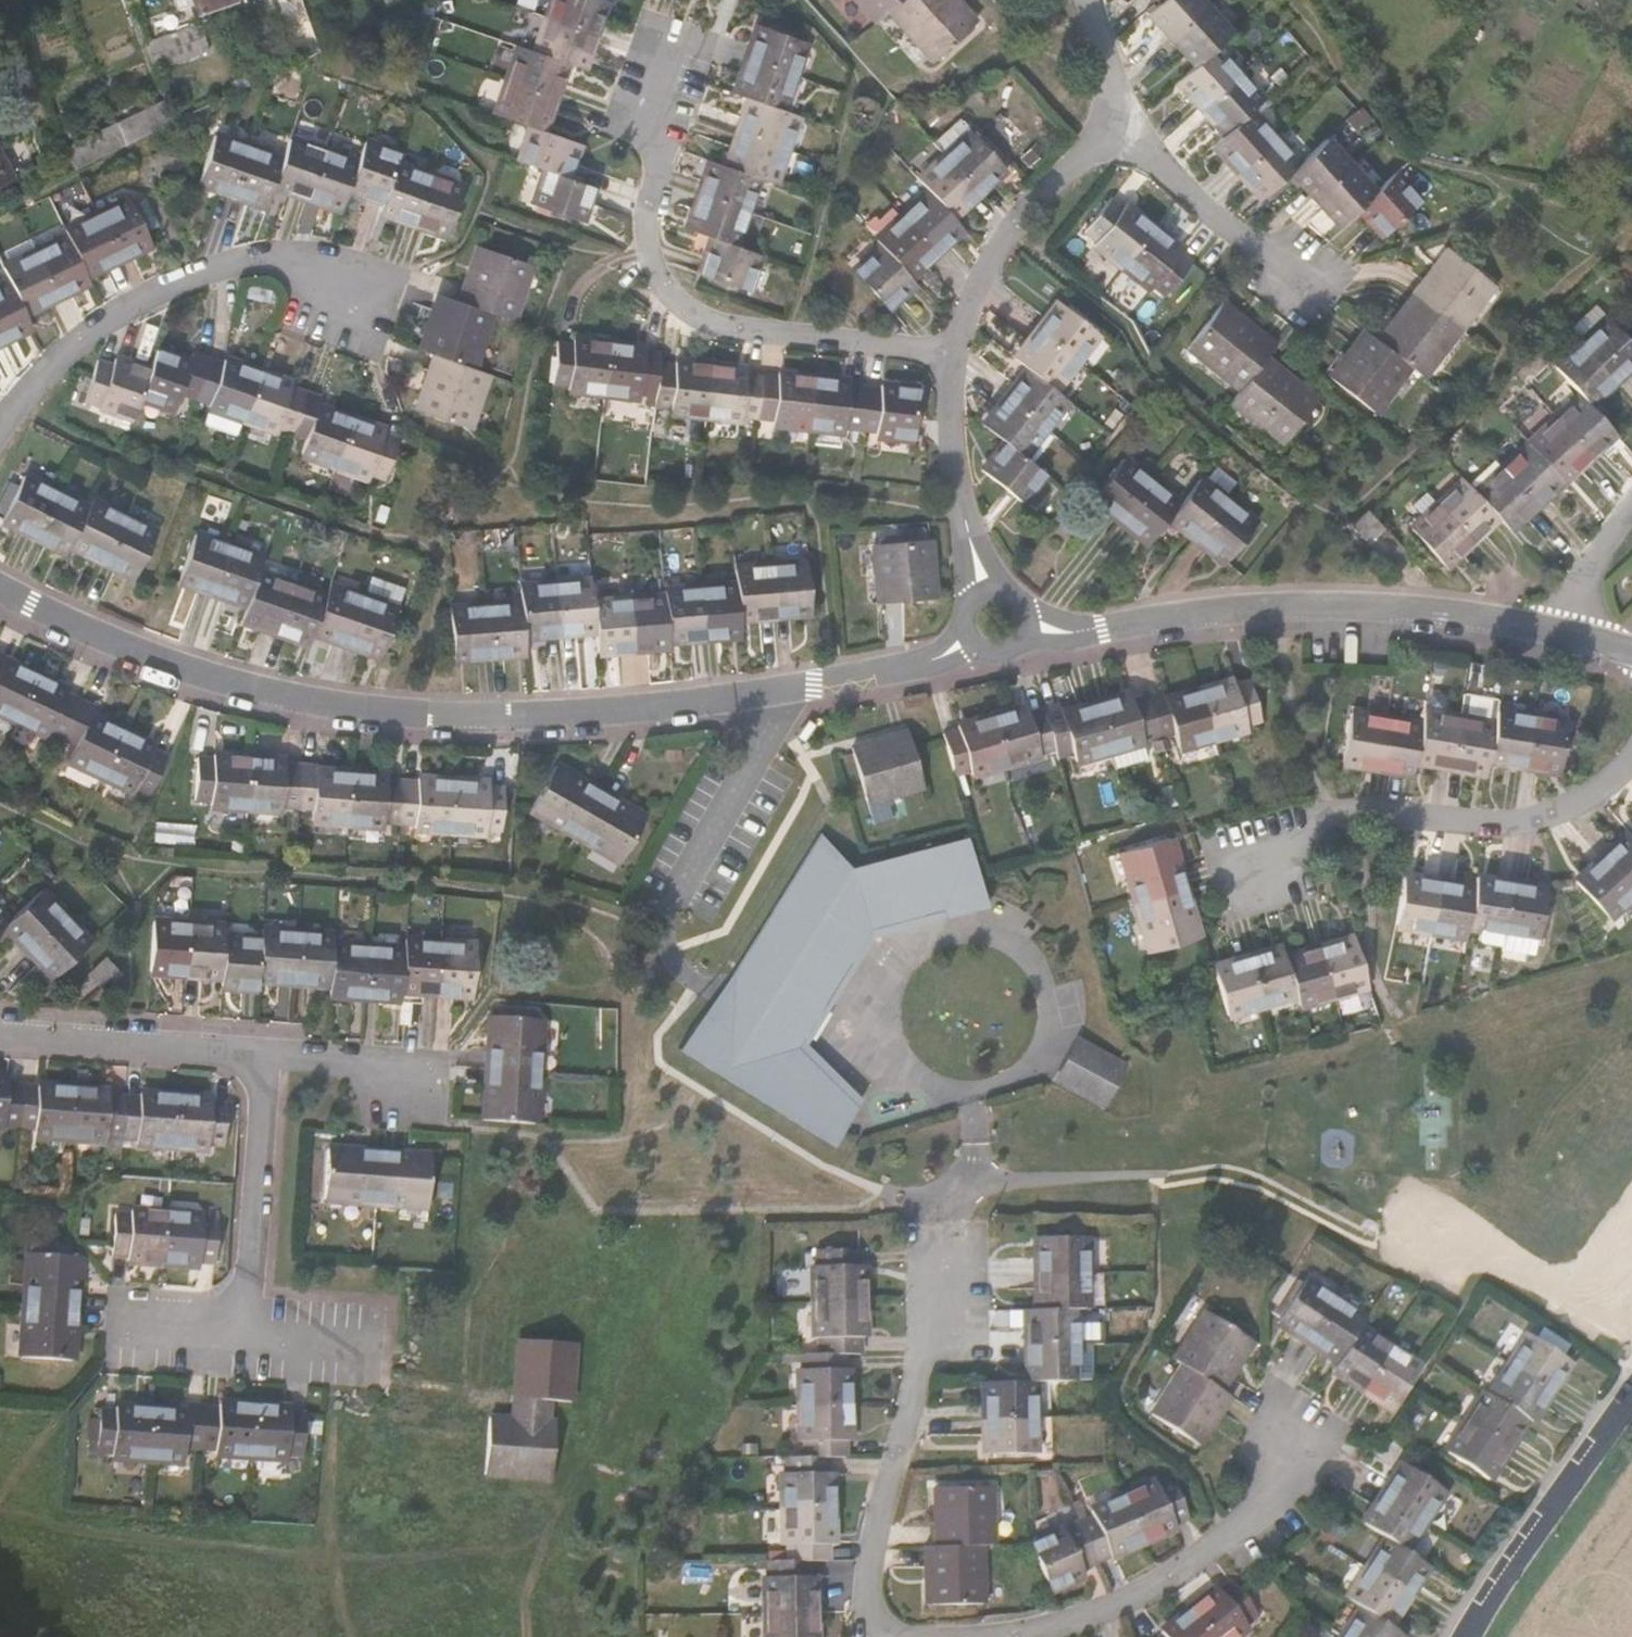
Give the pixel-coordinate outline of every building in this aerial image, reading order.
[(608,26),(617,0),(567,0),(564,10),(608,26)] [(990,14),(976,0),(905,0),(953,50),(990,14)] [(1188,38),(1224,2),(1223,0),(1177,0),(1176,1),(1163,13),(1188,38)] [(1212,62),(1231,43),(1249,26),(1224,2),(1188,38),(1212,62)] [(585,54),(598,58),(608,26),(564,10),(552,43),(585,54)] [(753,52),(801,68),(813,33),(765,17),(753,52)] [(200,20),(146,42),(152,56),(170,48),(176,63),(212,49),(200,20)] [(527,72),(574,88),(585,54),(552,43),(538,38),(527,72)] [(1195,79),(1223,106),(1259,71),(1231,43),(1212,62),(1195,79)] [(761,88),(791,98),(801,68),(753,52),(744,82),(761,88)] [(1249,132),(1272,109),(1285,96),(1259,71),(1223,106),(1249,132)] [(541,116),(563,123),(574,88),(527,72),(515,106),(541,116)] [(187,119),(192,116),(177,79),(129,103),(144,140),(187,119)] [(749,121),(796,136),(806,103),(791,98),(761,88),(749,121)] [(93,165),(144,140),(129,103),(79,127),(93,165)] [(941,126),(975,163),(1001,139),(966,104),(941,126)] [(28,169),(0,109),(0,182),(28,169)] [(1263,169),(1297,135),(1272,109),(1249,132),(1237,144),(1263,169)] [(554,164),(577,172),(589,132),(563,123),(541,116),(528,154),(554,164)] [(214,165),(248,178),(267,130),(233,117),(214,165)] [(769,167),(784,171),(796,136),(749,121),(737,156),(769,167)] [(293,167),(323,178),(340,136),(310,125),(302,143),(293,167)] [(362,172),(400,186),(415,149),(419,139),(382,125),(372,148),(362,172)] [(949,188),(975,163),(941,126),(914,152),(924,162),(949,188)] [(1312,160),(1337,186),(1369,154),(1344,128),(1317,155),(1312,160)] [(284,192),(293,167),(302,143),(267,130),(248,178),(284,192)] [(1283,189),(1312,160),(1317,155),(1297,135),(1263,169),(1283,189)] [(355,190),(362,172),(372,148),(340,136),(323,178),(355,190)] [(398,191),(430,203),(447,161),(415,149),(400,186),(398,191)] [(711,187),(758,203),(769,167),(737,156),(722,151),(711,187)] [(1359,208),(1380,187),(1391,177),(1369,154),(1337,186),(1359,208)] [(1380,187),(1389,198),(1420,165),(1411,156),(1391,177),(1380,187)] [(430,203),(462,215),(478,173),(447,161),(430,203)] [(934,225),(960,200),(949,188),(924,162),(897,188),(934,225)] [(542,198),(589,213),(600,180),(577,172),(554,164),(542,198)] [(1389,198),(1406,214),(1437,182),(1420,165),(1389,198)] [(138,241),(170,224),(148,179),(116,195),(138,241)] [(1092,233),(1118,253),(1153,210),(1128,189),(1125,194),(1111,182),(1082,217),(1095,229),(1092,233)] [(726,228),(747,235),(758,203),(711,187),(700,220),(726,228)] [(875,221),(906,252),(934,225),(897,188),(869,215),(875,221)] [(105,259),(138,241),(116,195),(82,213),(85,220),(105,259)] [(1150,273),(1163,283),(1191,247),(1178,236),(1182,232),(1153,210),(1118,253),(1147,276),(1150,273)] [(107,264),(105,259),(85,220),(53,236),(73,280),(107,264)] [(912,257),(906,252),(875,221),(848,246),(884,283),(912,257)] [(500,291),(521,299),(541,244),(488,225),(468,279),(500,291)] [(717,262),(763,276),(773,244),(747,235),(726,228),(717,262)] [(42,296),(73,280),(53,236),(22,251),(28,264),(42,296)] [(1404,284),(1447,315),(1482,269),(1439,237),(1404,284)] [(42,296),(28,264),(0,278),(0,295),(14,325),(48,308),(42,296)] [(440,331),(479,345),(500,291),(468,279),(446,271),(424,326),(440,331)] [(1401,355),(1412,364),(1447,315),(1404,284),(1369,331),(1401,355)] [(1070,344),(1093,315),(1055,285),(1032,314),(1070,344)] [(1179,331),(1224,365),(1265,325),(1214,286),(1179,331)] [(14,325),(0,295),(0,332),(14,325)] [(1559,333),(1594,367),(1620,341),(1585,306),(1559,333)] [(1049,371),(1070,344),(1032,314),(1010,341),(1022,350),(1049,371)] [(1373,391),(1401,355),(1369,331),(1353,319),(1326,357),(1373,391)] [(574,374),(609,378),(618,328),(582,323),(581,327),(564,325),(559,368),(574,370),(574,374)] [(1224,365),(1235,373),(1258,341),(1268,327),(1265,325),(1224,365)] [(645,379),(657,381),(663,346),(664,338),(653,337),(653,332),(618,328),(609,378),(645,383),(645,379)] [(184,377),(198,383),(215,339),(200,334),(197,341),(167,330),(158,352),(148,379),(179,391),(184,377)] [(420,384),(473,404),(494,350),(479,345),(440,331),(420,384)] [(1565,373),(1576,385),(1594,367),(1559,333),(1543,349),(1565,373)] [(140,399),(148,379),(158,352),(123,339),(120,349),(105,343),(90,381),(140,399)] [(212,392),(245,404),(265,352),(232,340),(230,345),(215,339),(198,383),(213,388),(212,392)] [(1279,428),(1314,384),(1258,341),(1235,373),(1225,387),(1279,428)] [(673,398),(714,402),(720,351),(683,346),(683,349),(663,346),(657,381),(655,392),(674,394),(673,398)] [(1036,412),(1061,381),(1049,371),(1022,350),(997,380),(1036,412)] [(744,402),(762,404),(765,360),(751,358),(751,355),(720,351),(714,402),(744,406),(744,402)] [(279,413),(296,419),(312,377),(298,372),(301,366),(265,352),(245,404),(278,417),(279,413)] [(777,411),(813,416),(816,364),(782,359),(782,362),(765,360),(762,404),(777,406),(777,411)] [(853,415),(868,417),(872,375),(857,373),(857,370),(816,364),(813,416),(853,419),(853,415)] [(882,424),(919,427),(920,375),(889,372),(889,377),(872,375),(868,417),(882,418),(882,424)] [(1577,433),(1599,411),(1576,385),(1565,373),(1541,396),(1577,433)] [(306,442),(335,453),(354,405),(324,393),(328,383),(312,377),(296,419),(312,425),(306,442)] [(1013,439),(1036,412),(997,380),(973,409),(995,425),(1013,439)] [(1549,461),(1577,433),(1541,396),(1513,425),(1549,461)] [(373,463),(386,468),(400,429),(384,424),(386,417),(354,405),(335,453),(371,466),(373,463)] [(1012,486),(1035,456),(1013,439),(995,425),(971,455),(1012,486)] [(1523,486),(1549,461),(1513,425),(1488,450),(1523,486)] [(1079,483),(1098,498),(1132,461),(1110,444),(1079,483)] [(1499,510),(1523,486),(1488,450),(1465,474),(1487,496),(1499,510)] [(1098,498),(1106,504),(1137,466),(1132,461),(1098,498)] [(1426,487),(1460,523),(1487,496),(1465,474),(1453,461),(1426,487)] [(1168,515),(1180,525),(1210,487),(1182,464),(1164,488),(1140,521),(1156,532),(1168,515)] [(1136,527),(1140,521),(1164,488),(1137,466),(1106,504),(1136,527)] [(30,541),(53,497),(20,481),(0,520),(0,526),(30,541)] [(1210,548),(1241,511),(1210,487),(1180,525),(1210,548)] [(1436,547),(1460,523),(1426,487),(1401,512),(1436,547)] [(1356,524),(1369,511),(1354,495),(1341,507),(1356,524)] [(60,557),(64,550),(84,513),(53,497),(30,541),(60,557)] [(64,550),(97,567),(121,521),(88,505),(84,513),(64,550)] [(97,567),(129,584),(152,537),(121,521),(97,567)] [(881,596),(938,586),(929,528),(871,539),(881,596)] [(171,573),(203,587),(222,543),(188,529),(171,573)] [(203,587),(239,600),(252,568),(257,556),(222,543),(203,587)] [(765,615),(800,611),(796,561),(760,564),(765,615)] [(732,618),(765,615),(760,564),(729,568),(729,584),(732,618)] [(233,615),(265,627),(284,581),(252,568),(239,600),(233,615)] [(591,627),(589,603),(587,575),(550,579),(554,631),(591,627)] [(519,633),(554,631),(550,579),(515,582),(516,598),(519,633)] [(305,625),(341,639),(359,594),(324,580),(318,594),(305,625)] [(299,640),(305,625),(318,594),(284,581),(265,627),(299,640)] [(733,633),(732,618),(729,584),(695,587),(699,637),(733,633)] [(664,640),(699,637),(695,587),(660,589),(661,595),(664,640)] [(341,639),(373,652),(392,606),(359,594),(341,639)] [(665,647),(664,640),(661,595),(625,599),(630,650),(665,647)] [(520,649),(519,633),(516,598),(480,602),(484,652),(520,649)] [(593,653),(630,650),(625,599),(589,603),(591,627),(593,653)] [(453,655),(484,652),(480,602),(449,604),(453,655)] [(13,715),(33,674),(3,658),(5,655),(0,652),(0,708),(13,715)] [(63,736),(80,702),(67,696),(70,692),(33,674),(13,715),(48,733),(50,729),(63,736)] [(1245,716),(1245,714),(1262,707),(1251,675),(1235,680),(1233,674),(1190,688),(1203,729),(1245,716)] [(1165,741),(1203,729),(1190,688),(1152,699),(1150,691),(1134,696),(1143,730),(1159,725),(1165,741)] [(1111,740),(1143,730),(1134,696),(1118,700),(1116,694),(1087,702),(1100,741),(1110,738),(1111,740)] [(101,773),(121,731),(90,715),(94,709),(80,702),(63,736),(77,742),(69,758),(101,773)] [(1059,753),(1100,741),(1087,702),(1047,713),(1043,703),(1026,708),(1039,745),(1055,741),(1059,753)] [(1479,753),(1529,761),(1536,711),(1486,703),(1484,719),(1479,753)] [(992,760),(1039,745),(1026,708),(1014,711),(1012,704),(976,713),(991,759),(992,760)] [(1334,758),(1368,764),(1377,713),(1341,707),(1334,758)] [(1408,755),(1445,761),(1451,713),(1415,708),(1414,719),(1408,755)] [(1529,761),(1565,766),(1573,717),(1536,711),(1529,761)] [(956,770),(991,759),(976,713),(946,722),(947,726),(930,731),(943,769),(954,766),(956,770)] [(1406,769),(1408,755),(1414,719),(1377,713),(1368,764),(1406,769)] [(1477,765),(1479,753),(1484,719),(1451,713),(1445,761),(1477,765)] [(857,797),(911,780),(893,724),(841,741),(857,797)] [(148,793),(166,758),(152,752),(154,747),(121,731),(101,773),(132,789),(133,786),(148,793)] [(217,801),(250,804),(255,759),(220,756),(220,761),(202,759),(199,794),(218,796),(217,801)] [(282,801),(297,802),(300,767),(285,767),(286,762),(255,759),(250,804),(282,806),(282,801)] [(310,815),(348,818),(351,774),(314,772),(314,768),(300,767),(297,802),(311,803),(310,815)] [(573,838),(582,822),(598,794),(553,768),(529,812),(573,838)] [(385,816),(397,817),(401,783),(386,782),(386,776),(351,774),(348,818),(385,820),(385,816)] [(409,823),(448,825),(451,781),(412,778),(412,783),(401,783),(397,817),(410,818),(409,823)] [(483,824),(501,824),(502,790),(485,789),(485,783),(451,781),(448,825),(483,827),(483,824)] [(573,838),(614,862),(641,820),(598,794),(582,822),(573,838)] [(1629,813),(1603,839),(1631,870),(1631,815),(1629,813)] [(865,859),(844,865),(836,868),(810,831),(723,975),(733,987),(716,1014),(668,1055),(783,1124),(810,1078),(783,1060),(793,1044),(795,1045),(865,926),(935,907),(982,903),(973,873),(959,833),(865,859)] [(1130,894),(1178,879),(1161,831),(1114,847),(1130,894)] [(1631,881),(1631,870),(1603,839),(1578,864),(1613,900),(1631,881)] [(1468,908),(1500,914),(1513,864),(1481,858),(1477,873),(1468,908)] [(1398,905),(1431,911),(1439,866),(1406,859),(1398,905)] [(1500,914),(1537,921),(1547,871),(1513,864),(1500,914)] [(1466,918),(1468,908),(1477,873),(1439,866),(1431,911),(1466,918)] [(1149,945),(1196,929),(1178,879),(1130,894),(1149,945)] [(58,915),(35,890),(4,918),(0,922),(0,925),(21,948),(58,915)] [(21,948),(44,972),(80,940),(58,915),(21,948)] [(161,968),(192,971),(195,920),(164,918),(161,968)] [(268,975),(301,977),(304,927),(272,925),(271,938),(268,975)] [(301,977),(337,980),(340,942),(341,930),(304,927),(301,977)] [(1333,984),(1362,974),(1347,927),(1319,936),(1333,984)] [(267,986),(268,975),(271,938),(233,935),(230,972),(229,984),(267,986)] [(409,985),(442,986),(445,937),(412,936),(411,946),(409,985)] [(1297,995),(1333,984),(1319,936),(1283,948),(1294,985),(1297,995)] [(442,986),(478,989),(481,939),(445,937),(442,986)] [(1260,996),(1294,985),(1283,948),(1280,937),(1246,949),(1260,996)] [(111,970),(126,953),(110,938),(94,956),(111,970)] [(336,990),(372,993),(376,944),(340,942),(337,980),(336,990)] [(408,995),(409,985),(411,946),(376,944),(372,993),(408,995)] [(1229,1006),(1260,996),(1246,949),(1213,959),(1229,1006)] [(495,1059),(546,1062),(550,1010),(499,1008),(495,1059)] [(1106,1102),(1127,1064),(1077,1039),(1057,1077),(1106,1102)] [(810,1078),(783,1124),(828,1151),(841,1130),(854,1108),(856,1104),(795,1045),(793,1044),(783,1060),(810,1078)] [(529,1120),(543,1105),(546,1062),(495,1059),(491,1116),(529,1120)] [(17,1123),(19,1083),(3,1082),(3,1074),(0,1074),(0,1122),(17,1123)] [(31,1128),(67,1130),(71,1086),(19,1083),(17,1123),(31,1123),(31,1128)] [(105,1130),(121,1130),(122,1093),(107,1093),(107,1088),(71,1086),(67,1130),(105,1133),(105,1130)] [(132,1136),(168,1138),(171,1092),(135,1090),(134,1095),(122,1093),(121,1130),(132,1131),(132,1136)] [(203,1135),(221,1137),(222,1100),(206,1100),(205,1094),(171,1092),(168,1138),(203,1139),(203,1135)] [(321,1200),(374,1204),(378,1153),(324,1150),(321,1200)] [(374,1204),(426,1207),(430,1157),(378,1153),(374,1204)] [(124,1251),(160,1253),(163,1204),(129,1201),(128,1207),(112,1206),(111,1246),(124,1247),(124,1251)] [(197,1253),(211,1254),(213,1214),(203,1213),(203,1207),(163,1204),(160,1253),(196,1256),(197,1253)] [(1020,1242),(1072,1241),(1071,1208),(1020,1208),(1020,1242)] [(1056,1280),(1072,1280),(1072,1241),(1020,1242),(1021,1281),(1056,1280)] [(22,1294),(70,1297),(74,1246),(26,1242),(22,1294)] [(840,1304),(866,1304),(866,1272),(861,1272),(862,1254),(824,1254),(823,1272),(817,1272),(817,1304),(840,1304)] [(1262,1313),(1292,1333),(1319,1291),(1290,1272),(1262,1313)] [(1008,1315),(1057,1314),(1056,1280),(1021,1281),(1008,1282),(1008,1315)] [(1326,1355),(1346,1324),(1353,1313),(1319,1291),(1292,1333),(1326,1355)] [(18,1345),(66,1348),(70,1297),(22,1294),(18,1345)] [(862,1336),(865,1336),(866,1304),(840,1304),(817,1304),(817,1336),(823,1336),(823,1353),(844,1352),(861,1352),(862,1336)] [(1178,1364),(1215,1387),(1245,1339),(1198,1310),(1168,1358),(1178,1364)] [(1015,1351),(1058,1351),(1057,1314),(1008,1315),(1009,1351),(1015,1351)] [(1320,1364),(1350,1383),(1375,1343),(1346,1324),(1326,1355),(1320,1364)] [(1503,1368),(1544,1395),(1565,1365),(1523,1338),(1503,1368)] [(541,1405),(564,1407),(569,1346),(513,1342),(506,1401),(511,1402),(509,1425),(504,1424),(485,1422),(480,1479),(546,1485),(552,1429),(539,1427),(541,1405)] [(1350,1383),(1379,1402),(1405,1362),(1375,1343),(1350,1383)] [(962,1384),(1014,1385),(1015,1351),(1009,1351),(982,1352),(963,1352),(962,1384)] [(798,1408),(847,1407),(848,1370),(844,1370),(844,1352),(823,1353),(805,1353),(805,1369),(799,1368),(798,1408)] [(1147,1413),(1197,1444),(1228,1394),(1215,1387),(1178,1364),(1147,1413)] [(1519,1422),(1524,1425),(1544,1395),(1503,1368),(1482,1397),(1519,1422)] [(962,1419),(1014,1419),(1014,1385),(962,1384),(962,1419)] [(1501,1449),(1519,1422),(1482,1397),(1476,1393),(1458,1421),(1501,1449)] [(212,1450),(211,1453),(211,1455),(246,1457),(247,1434),(250,1413),(250,1409),(213,1406),(213,1412),(197,1410),(193,1449),(212,1450)] [(843,1439),(847,1439),(847,1407),(798,1408),(798,1439),(805,1440),(804,1455),(825,1455),(842,1455),(843,1439)] [(178,1448),(193,1449),(197,1410),(182,1409),(181,1416),(145,1413),(141,1460),(177,1462),(178,1448)] [(282,1456),(298,1457),(301,1420),(285,1418),(286,1412),(253,1410),(250,1413),(247,1434),(246,1457),(282,1460),(282,1456)] [(106,1458),(141,1460),(145,1413),(109,1411),(109,1414),(93,1413),(90,1452),(106,1454),(106,1458)] [(1438,1452),(1480,1480),(1501,1449),(1458,1421),(1438,1452)] [(780,1510),(830,1510),(830,1474),(826,1474),(825,1455),(804,1455),(786,1456),(786,1471),(780,1471),(780,1510)] [(959,1515),(973,1515),(972,1459),(913,1460),(915,1516),(959,1515)] [(1380,1508),(1423,1535),(1443,1505),(1401,1476),(1380,1508)] [(1167,1532),(1184,1525),(1169,1490),(1154,1497),(1152,1494),(1121,1507),(1142,1547),(1168,1535),(1167,1532)] [(1092,1568),(1142,1547),(1121,1507),(1083,1523),(1085,1527),(1076,1531),(1092,1568)] [(1376,1549),(1403,1567),(1423,1535),(1380,1508),(1359,1538),(1376,1549)] [(825,1545),(830,1545),(830,1510),(780,1510),(780,1546),(785,1546),(785,1561),(811,1561),(826,1561),(825,1545)] [(905,1575),(962,1574),(959,1515),(915,1516),(903,1517),(905,1575)] [(1076,1575),(1092,1568),(1076,1531),(1023,1553),(1029,1563),(1047,1592),(1078,1579),(1076,1575)] [(1357,1577),(1405,1608),(1423,1581),(1403,1567),(1376,1549),(1357,1577)] [(1244,1615),(1252,1608),(1224,1577),(1216,1585),(1212,1581),(1183,1607),(1210,1636),(1227,1636),(1247,1619),(1244,1615)] [(1376,1636),(1386,1636),(1405,1608),(1357,1577),(1335,1610),(1349,1620),(1376,1636)] [(1183,1607),(1157,1631),(1160,1635),(1158,1636),(1210,1636),(1183,1607)] [(816,1615),(771,1615),(770,1636),(816,1636),(816,1615)] [(1349,1620),(1338,1636),(1376,1636),(1349,1620)]
